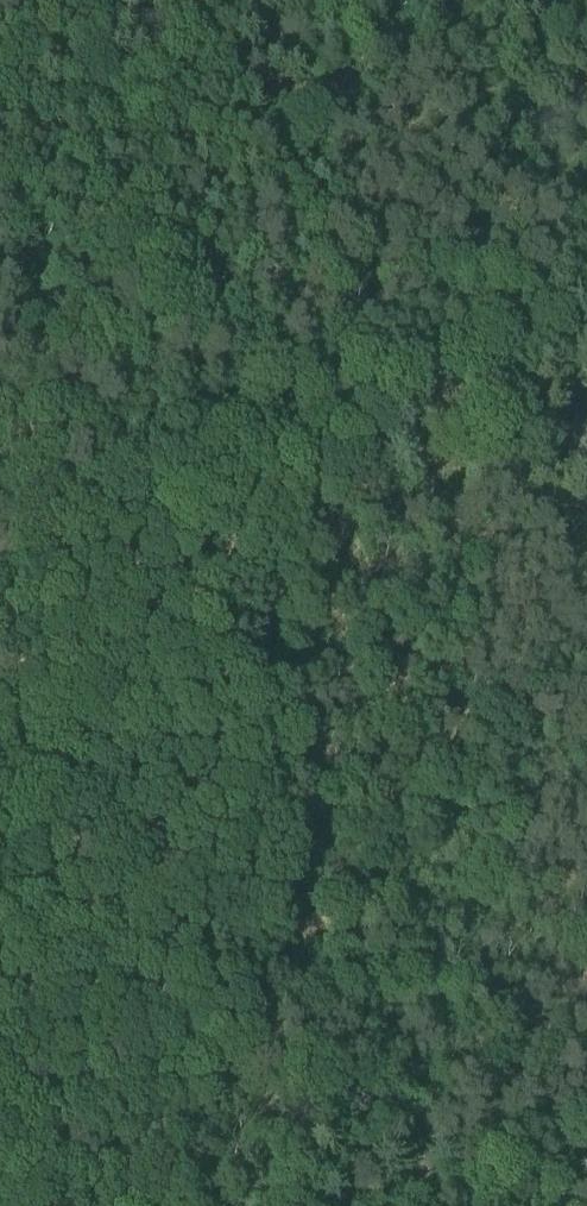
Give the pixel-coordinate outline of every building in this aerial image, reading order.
[(586,448),(586,419),(578,422),(586,448)]
